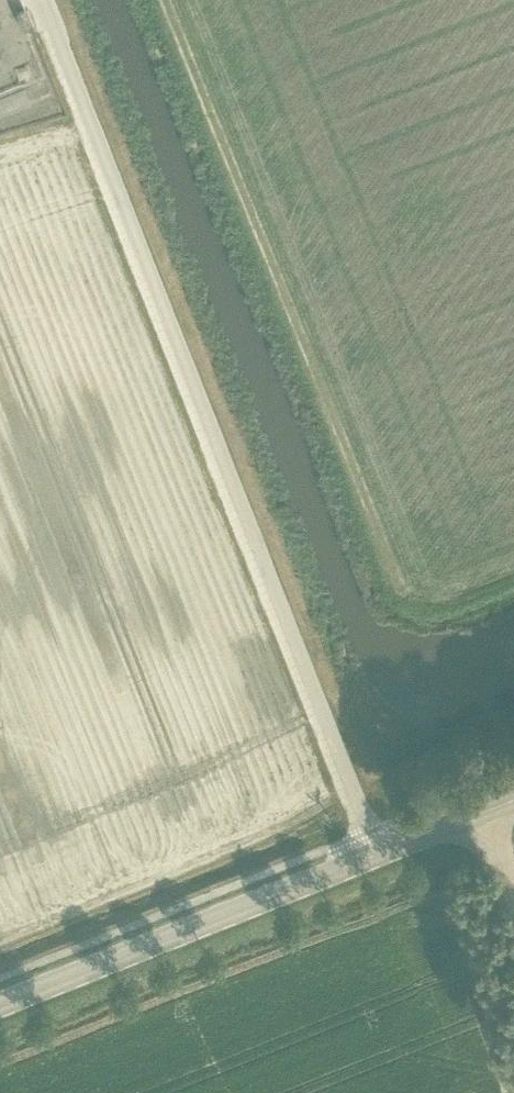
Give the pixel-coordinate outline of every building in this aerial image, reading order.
[(38,106),(49,101),(39,76),(28,81),(38,106)] [(15,104),(11,90),(0,94),(0,109),(15,104)] [(86,166),(59,172),(65,199),(92,193),(86,166)]
